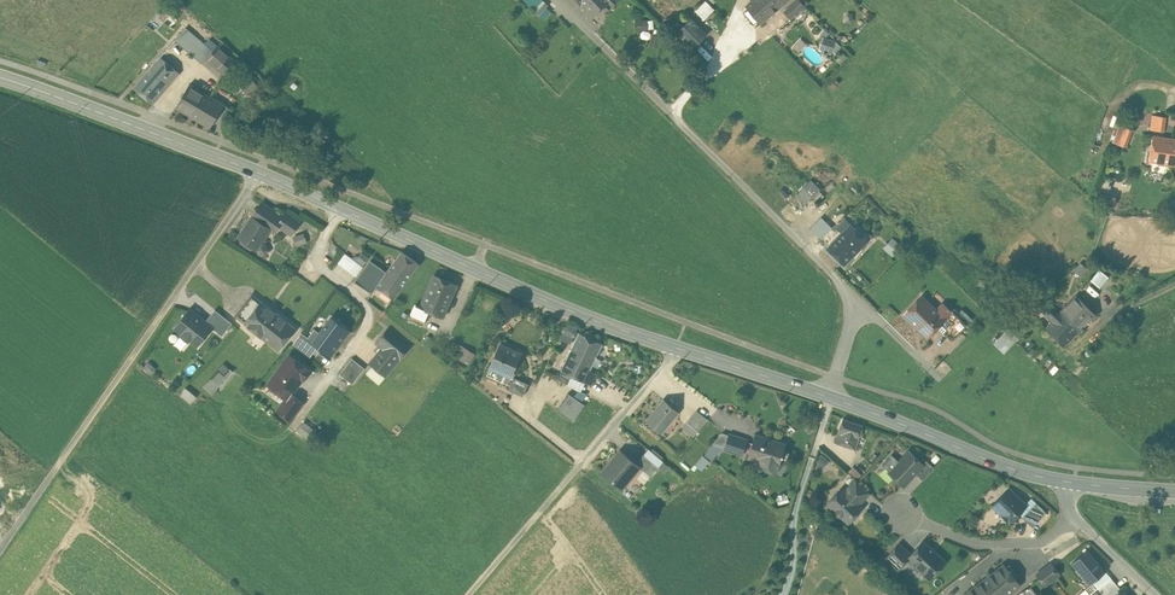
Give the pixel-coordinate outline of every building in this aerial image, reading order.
[(549,5),(545,0),(523,0),(523,1),(538,16),(549,5)] [(583,7),(583,6),(594,17),(602,8),(611,0),(575,0),(583,7)] [(602,8),(606,12),(618,0),(611,0),(602,8)] [(703,19),(714,9),(705,0),(694,11),(703,19)] [(745,6),(760,24),(779,7),(773,0),(752,0),(745,6)] [(783,12),(789,19),(804,6),(799,0),(797,0),(783,12)] [(693,47),(705,34),(691,19),(678,32),(679,32),(692,46),(693,47)] [(647,30),(647,20),(634,21),(635,31),(647,30)] [(212,51),(186,27),(175,40),(201,63),(207,58),(212,51)] [(672,38),(686,52),(692,46),(679,32),(672,38)] [(648,46),(658,48),(661,36),(652,33),(648,46)] [(833,53),(836,40),(821,37),(818,49),(833,53)] [(234,61),(217,46),(212,51),(207,58),(224,73),(234,61)] [(160,56),(133,88),(153,105),(180,73),(160,56)] [(251,77),(242,83),(248,93),(258,87),(251,77)] [(224,104),(190,84),(175,107),(210,128),(224,104)] [(1165,117),(1153,115),(1151,129),(1163,131),(1165,117)] [(1125,146),(1132,129),(1120,125),(1113,142),(1125,146)] [(1153,135),(1149,161),(1174,165),(1174,139),(1153,135)] [(798,211),(819,190),(808,179),(787,201),(798,211)] [(262,203),(253,217),(260,222),(270,208),(262,203)] [(283,217),(270,208),(260,222),(270,229),(274,232),(279,225),(291,233),(299,222),(286,213),(283,217)] [(822,237),(832,225),(820,215),(810,226),(822,237)] [(253,217),(252,217),(239,237),(241,238),(242,242),(250,248),(254,247),(256,249),(270,229),(260,222),(253,217)] [(842,233),(851,223),(845,218),(836,228),(842,233)] [(872,235),(855,219),(851,223),(868,240),(872,235)] [(868,240),(851,223),(842,233),(827,248),(844,264),(868,240)] [(303,231),(292,235),(296,245),(307,241),(303,231)] [(894,256),(903,246),(892,237),(883,247),(894,256)] [(355,258),(344,251),(337,262),(356,274),(369,255),(361,250),(355,258)] [(417,263),(402,252),(391,267),(406,278),(417,263)] [(383,271),(369,260),(354,280),(369,291),(383,271)] [(1078,261),(1074,271),(1084,275),(1088,265),(1078,261)] [(406,278),(391,267),(380,281),(395,293),(406,278)] [(1109,277),(1100,269),(1090,280),(1099,288),(1109,277)] [(457,285),(434,275),(420,306),(420,307),(429,311),(443,317),(457,285)] [(252,294),(235,315),(247,325),(264,303),(261,300),(261,301),(252,294)] [(1031,304),(1054,325),(1063,315),(1039,295),(1031,304)] [(936,310),(922,296),(905,314),(928,337),(937,327),(953,311),(952,310),(944,302),(936,310)] [(1077,299),(1068,309),(1085,324),(1094,314),(1077,299)] [(296,328),(264,303),(247,325),(278,350),(296,328)] [(429,311),(420,307),(420,306),(415,304),(409,319),(423,325),(429,311)] [(205,321),(189,308),(175,326),(183,333),(181,335),(188,341),(190,339),(198,346),(212,328),(213,327),(205,321)] [(953,311),(937,327),(952,341),(970,323),(955,308),(952,310),(953,311)] [(215,309),(205,321),(213,327),(212,328),(222,335),(232,323),(215,309)] [(1085,324),(1068,309),(1063,315),(1054,325),(1050,329),(1068,344),(1085,324)] [(344,327),(331,317),(313,342),(331,355),(349,330),(344,327)] [(1025,329),(1015,320),(992,343),(1002,352),(1025,329)] [(563,326),(560,340),(573,342),(576,328),(563,326)] [(410,348),(387,328),(376,341),(382,346),(385,344),(401,358),(410,348)] [(580,332),(566,360),(589,370),(590,368),(602,343),(580,332)] [(522,352),(501,343),(490,367),(511,376),(522,352)] [(382,346),(369,361),(385,375),(401,358),(385,344),(382,346)] [(454,355),(469,364),(475,352),(460,344),(454,355)] [(366,366),(353,356),(340,371),(353,382),(366,366)] [(292,357),(280,372),(278,370),(268,384),(286,397),(287,398),(291,393),(302,379),(303,379),(310,370),(292,357)] [(589,370),(566,360),(561,371),(590,384),(596,371),(590,368),(589,370)] [(225,364),(218,372),(223,377),(230,369),(225,364)] [(529,383),(515,377),(509,389),(523,396),(529,383)] [(196,396),(185,387),(180,394),(191,403),(196,396)] [(577,389),(574,396),(583,399),(586,392),(577,389)] [(568,392),(556,409),(573,421),(585,404),(568,392)] [(303,402),(291,393),(287,398),(286,397),(277,410),(290,420),(303,402)] [(665,401),(648,421),(646,420),(646,421),(661,433),(660,431),(677,411),(678,412),(679,412),(664,399),(663,400),(665,401)] [(708,419),(697,410),(686,422),(698,431),(708,419)] [(302,420),(296,430),(308,437),(314,426),(302,420)] [(863,427),(843,420),(836,443),(856,450),(863,427)] [(746,440),(730,434),(725,449),(741,455),(746,440)] [(774,441),(766,438),(755,434),(748,457),(758,460),(757,464),(776,471),(785,444),(774,440),(774,441)] [(636,463),(621,450),(605,469),(604,469),(601,472),(601,474),(610,481),(611,481),(621,489),(639,467),(640,466),(636,463)] [(908,451),(899,462),(891,454),(882,465),(889,472),(903,485),(915,473),(923,465),(922,464),(908,451)] [(701,469),(710,459),(703,453),(694,463),(701,469)] [(658,467),(643,455),(636,463),(640,466),(639,467),(650,476),(658,467)] [(926,460),(922,464),(923,465),(915,473),(923,480),(934,468),(926,460)] [(869,492),(856,480),(844,492),(858,504),(869,492)] [(1026,505),(1009,488),(993,505),(1001,513),(1001,521),(1018,521),(1018,513),(1026,505)] [(844,492),(841,489),(828,503),(832,507),(832,510),(838,515),(841,515),(848,521),(861,507),(858,504),(844,492)] [(1047,512),(1036,502),(1032,506),(1042,517),(1047,512)] [(1032,506),(1022,517),(1032,527),(1042,517),(1032,506)] [(945,562),(923,541),(911,554),(907,558),(908,559),(927,576),(934,568),(937,570),(945,562)] [(899,543),(886,558),(898,569),(908,559),(907,558),(911,554),(899,543)] [(1105,571),(1087,549),(1072,562),(1089,583),(1105,571)] [(1051,563),(1036,574),(1045,585),(1059,574),(1051,563)] [(981,581),(991,594),(1007,594),(1019,585),(1003,564),(981,581)] [(1098,588),(1104,594),(1111,594),(1119,588),(1110,577),(1098,588)] [(981,581),(965,594),(966,594),(991,594),(981,581)] [(1017,594),(1037,594),(1030,585),(1017,594)] [(1048,586),(1037,594),(1055,594),(1048,586)]
